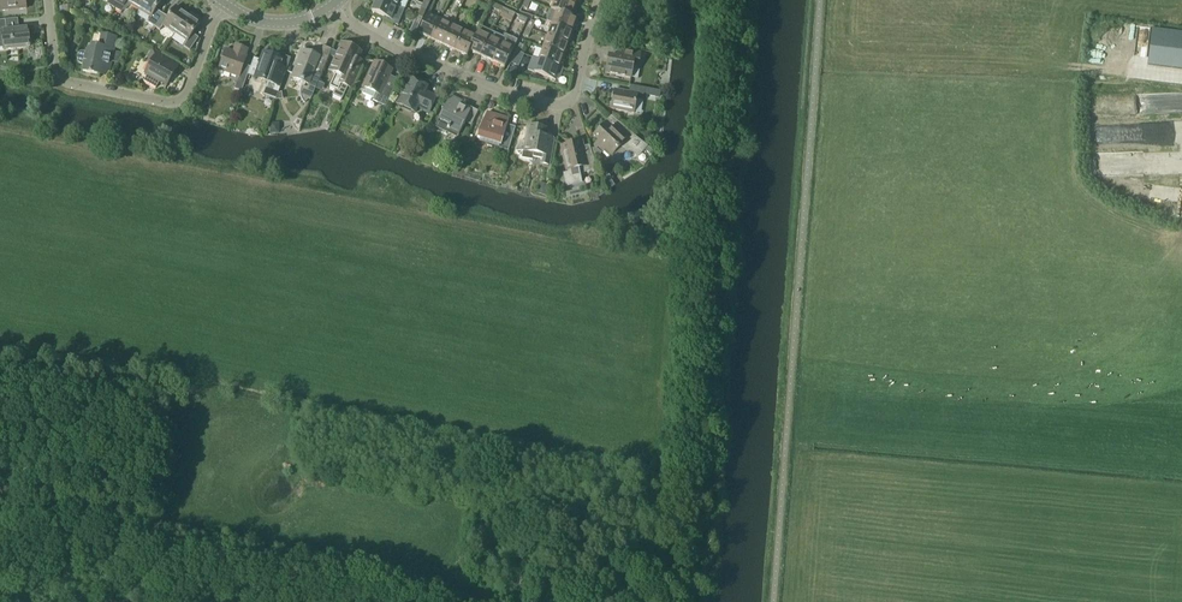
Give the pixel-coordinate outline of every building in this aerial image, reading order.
[(27,10),(26,0),(0,0),(0,9),(0,12),(27,10)] [(108,6),(115,10),(120,0),(108,0),(108,6)] [(130,9),(132,7),(139,12),(146,0),(120,0),(115,10),(120,14),(130,9)] [(154,28),(163,15),(156,11),(163,0),(146,0),(139,12),(151,19),(148,24),(154,28)] [(398,26),(404,11),(377,0),(372,13),(385,18),(384,21),(398,26)] [(409,0),(377,0),(404,11),(405,11),(409,0)] [(573,18),(578,5),(563,0),(555,0),(551,11),(557,13),(557,12),(573,18)] [(523,8),(528,11),(531,3),(527,1),(523,8)] [(496,5),(494,10),(502,13),(504,9),(496,5)] [(169,19),(163,15),(154,28),(160,32),(164,27),(176,35),(189,16),(176,8),(169,19)] [(418,17),(423,19),(426,12),(422,9),(418,17)] [(504,9),(502,13),(513,19),(515,14),(504,9)] [(579,20),(573,18),(557,12),(557,13),(553,25),(574,32),(579,20)] [(419,35),(431,41),(441,20),(429,14),(419,35)] [(187,43),(184,48),(190,52),(199,39),(193,35),(201,24),(199,23),(200,22),(200,20),(192,15),(190,15),(189,16),(176,35),(187,43)] [(423,19),(418,17),(415,24),(410,35),(414,37),(419,27),(423,19)] [(518,21),(526,25),(528,20),(520,17),(518,21)] [(431,41),(443,46),(453,25),(441,20),(431,41)] [(4,49),(4,50),(30,47),(28,28),(7,30),(6,21),(0,21),(0,50),(4,49)] [(122,25),(119,29),(125,33),(128,28),(122,25)] [(464,31),(453,25),(443,46),(455,52),(464,31)] [(548,36),(570,44),(574,32),(553,25),(548,36)] [(1131,42),(1148,42),(1149,25),(1131,25),(1131,42)] [(524,36),(529,38),(532,31),(528,28),(524,36)] [(1148,64),(1181,69),(1181,32),(1152,29),(1148,64)] [(455,52),(467,58),(470,52),(469,52),(476,37),(476,36),(464,31),(455,52)] [(470,52),(481,58),(491,37),(478,31),(476,36),(476,37),(469,52),(470,52)] [(101,76),(103,64),(111,66),(112,62),(118,63),(122,55),(114,54),(117,38),(102,35),(100,48),(92,46),(91,53),(87,52),(87,54),(83,53),(82,53),(81,54),(80,54),(79,55),(78,56),(78,57),(77,57),(77,58),(77,59),(77,60),(78,61),(78,62),(79,63),(80,64),(84,65),(83,73),(101,76)] [(502,42),(493,63),(505,69),(515,48),(518,41),(506,36),(502,42)] [(544,49),(565,56),(570,44),(548,36),(544,49)] [(502,42),(491,37),(481,58),(493,63),(502,42)] [(342,45),(330,72),(336,74),(330,88),(336,91),(333,97),(342,101),(348,87),(352,89),(364,64),(357,61),(361,54),(342,45)] [(227,51),(219,71),(239,78),(237,84),(244,86),(248,76),(251,68),(244,66),(247,58),(246,58),(248,51),(236,46),(234,53),(227,51)] [(565,56),(544,49),(539,60),(561,68),(565,56)] [(617,58),(609,57),(606,75),(631,80),(634,64),(639,65),(641,54),(618,50),(617,58)] [(151,65),(145,74),(147,75),(144,82),(156,89),(160,83),(167,87),(176,72),(166,67),(170,60),(153,51),(147,62),(151,65)] [(303,52),(294,74),(292,79),(301,83),(304,84),(309,86),(308,89),(302,87),(302,88),(301,89),(301,90),(301,92),(301,93),(301,94),(301,95),(301,97),(301,98),(301,99),(302,100),(302,102),(303,103),(304,104),(304,105),(309,101),(311,102),(316,89),(327,62),(312,56),(303,52)] [(519,66),(524,55),(522,54),(517,52),(513,60),(512,63),(519,66)] [(251,68),(248,76),(255,79),(268,83),(266,89),(264,96),(264,97),(276,101),(278,95),(287,71),(289,65),(285,63),(286,62),(283,61),(264,54),(261,61),(254,59),(251,68)] [(558,81),(561,79),(564,69),(561,68),(539,60),(533,58),(528,71),(556,82),(557,80),(558,81)] [(393,71),(375,63),(363,88),(365,89),(363,95),(374,100),(373,101),(386,107),(393,92),(385,88),(390,77),(393,71)] [(410,80),(397,105),(415,113),(418,108),(429,114),(437,99),(425,93),(427,88),(410,80)] [(611,110),(634,114),(637,100),(643,102),(645,94),(656,96),(657,91),(631,87),(629,94),(615,91),(611,110)] [(451,97),(435,128),(446,134),(448,131),(459,136),(471,112),(464,109),(465,106),(462,104),(462,103),(451,97)] [(478,140),(500,147),(500,150),(509,152),(512,140),(516,129),(508,126),(509,120),(487,114),(478,134),(478,140)] [(600,156),(602,154),(609,160),(611,159),(614,162),(620,156),(627,152),(635,153),(639,157),(644,151),(651,157),(654,154),(626,130),(614,120),(609,125),(607,123),(594,137),(599,142),(595,147),(597,149),(591,150),(593,157),(600,156)] [(548,130),(528,126),(525,143),(520,142),(516,153),(522,159),(533,161),(534,154),(543,156),(541,164),(549,166),(554,140),(547,138),(548,130)] [(593,158),(585,159),(582,148),(581,143),(562,147),(569,174),(565,175),(568,186),(582,183),(581,175),(597,172),(593,158)] [(1101,153),(1101,173),(1163,172),(1162,152),(1101,153)] [(609,175),(602,179),(606,186),(607,186),(609,184),(611,181),(611,178),(609,175)]
